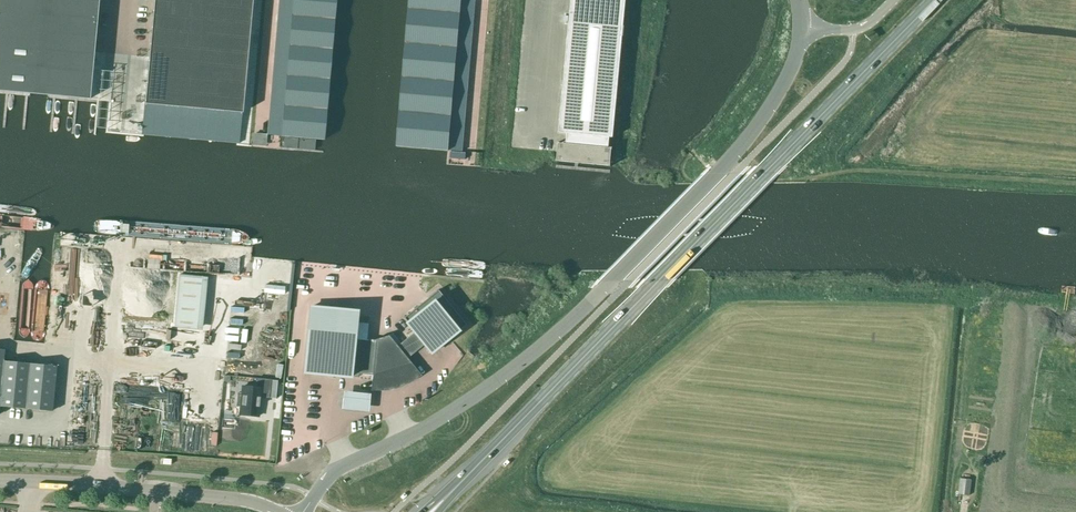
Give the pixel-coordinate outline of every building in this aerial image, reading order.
[(30,93),(89,99),(98,0),(0,0),(0,91),(30,93)] [(144,104),(242,113),(252,0),(154,0),(144,104)] [(268,135),(324,139),(336,0),(279,0),(268,135)] [(396,146),(462,151),(475,0),(409,0),(396,146)] [(559,132),(567,133),(566,144),(562,143),(560,158),(579,159),(579,163),(610,166),(611,148),(609,148),(610,137),(613,137),(626,0),(571,0),(559,132)] [(518,111),(518,119),(531,120),(531,112),(518,111)] [(202,274),(180,272),(175,325),(197,327),(202,274)] [(352,332),(307,328),(303,373),(349,377),(350,373),(372,375),(372,380),(383,380),(394,378),(405,373),(414,367),(407,358),(424,344),(432,353),(466,325),(438,290),(403,318),(414,332),(397,346),(388,335),(373,338),(373,339),(351,337),(352,332)] [(52,411),(56,366),(3,361),(4,350),(0,350),(0,406),(52,411)] [(240,415),(258,416),(260,397),(269,397),(270,380),(256,378),(256,387),(243,386),(242,393),(238,393),(236,406),(241,406),(240,415)] [(370,395),(343,393),(341,410),(368,413),(370,395)] [(22,438),(23,447),(31,446),(31,437),(22,438)] [(976,479),(964,478),(963,495),(975,496),(976,479)]
